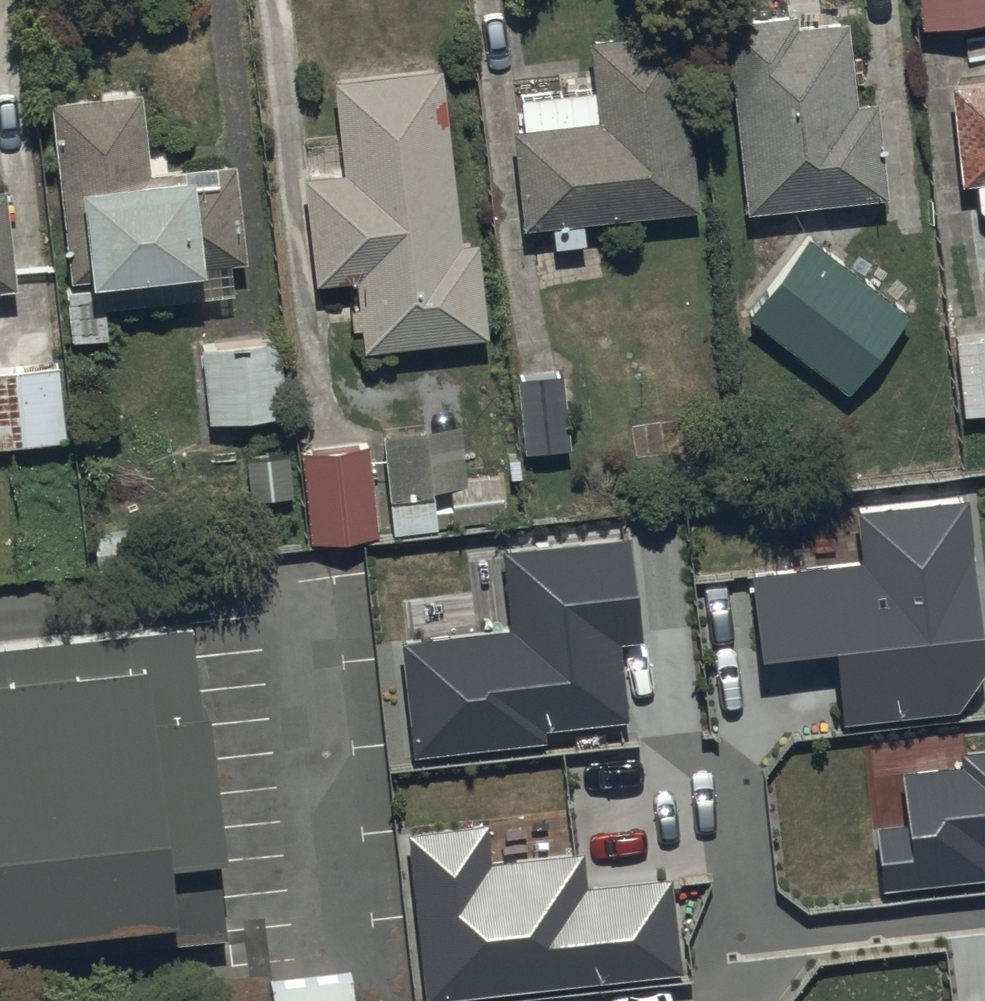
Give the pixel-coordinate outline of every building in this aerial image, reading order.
[(725,8),(745,200),(887,185),(877,88),(856,91),(847,9),(797,14),(796,0),(725,8)] [(919,15),(984,10),(984,0),(918,0),(919,15)] [(585,234),(583,211),(701,202),(687,21),(590,29),(594,79),(520,85),(523,118),(511,119),(520,219),(552,216),(554,236),(585,234)] [(442,57),(333,69),(344,162),(302,166),(314,272),(355,267),(358,296),(350,297),(353,317),(362,317),(364,339),(487,325),(477,230),(461,232),(442,57)] [(953,72),(960,174),(978,173),(980,200),(984,204),(984,70),(953,72)] [(141,81),(50,89),(71,281),(64,281),(70,333),(109,328),(106,297),(234,283),(231,252),(245,250),(234,152),(194,156),(193,152),(161,155),(160,147),(149,148),(141,81)] [(15,279),(5,178),(0,179),(0,280),(15,279)] [(909,305),(808,227),(747,305),(848,384),(909,305)] [(956,329),(963,405),(984,403),(984,327),(956,329)] [(280,332),(201,339),(207,415),(287,408),(280,332)] [(67,436),(62,357),(13,360),(13,350),(0,351),(0,441),(67,436)] [(563,365),(518,369),(524,445),(570,441),(563,365)] [(461,415),(382,425),(392,526),(504,514),(499,468),(467,471),(461,415)] [(378,528),(370,436),(301,442),(309,534),(378,528)] [(292,449),(247,450),(248,492),(293,491),(292,449)] [(857,509),(863,565),(755,576),(764,664),(837,655),(845,726),(960,714),(984,680),(984,647),(969,496),(857,509)] [(631,538),(500,553),(510,632),(396,645),(411,765),(548,749),(546,733),(629,723),(620,646),(643,643),(631,538)] [(187,628),(0,647),(0,929),(15,928),(15,952),(220,931),(187,628)] [(965,749),(967,766),(901,774),(907,827),(877,831),(885,892),(984,880),(984,747),(965,749)] [(408,834),(427,1000),(473,1000),(684,976),(673,878),(589,888),(585,853),(491,864),(486,825),(408,834)]
